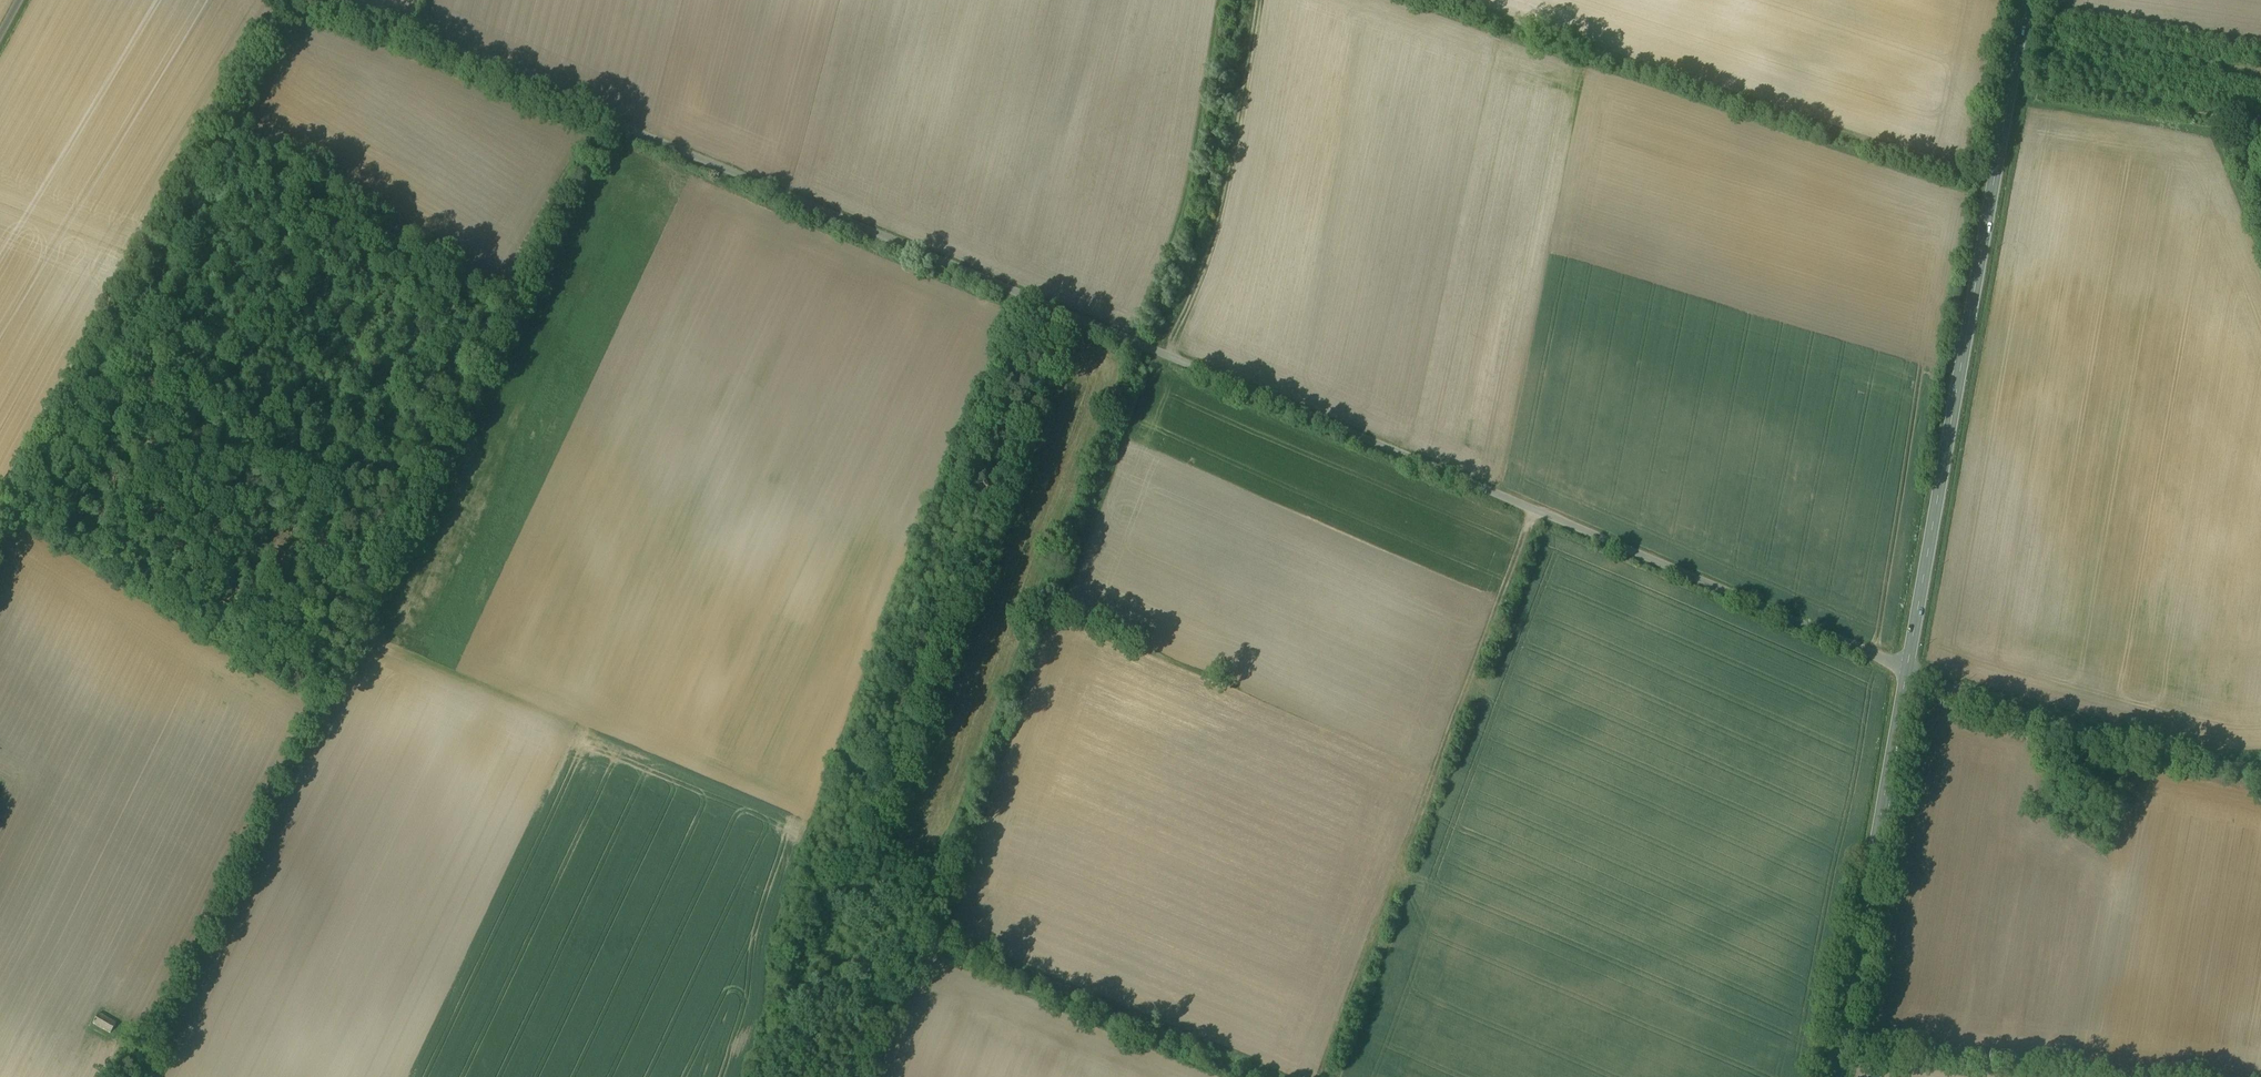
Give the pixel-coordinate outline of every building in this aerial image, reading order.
[(95,1023),(105,1028),(110,1018),(99,1013),(95,1023)]
